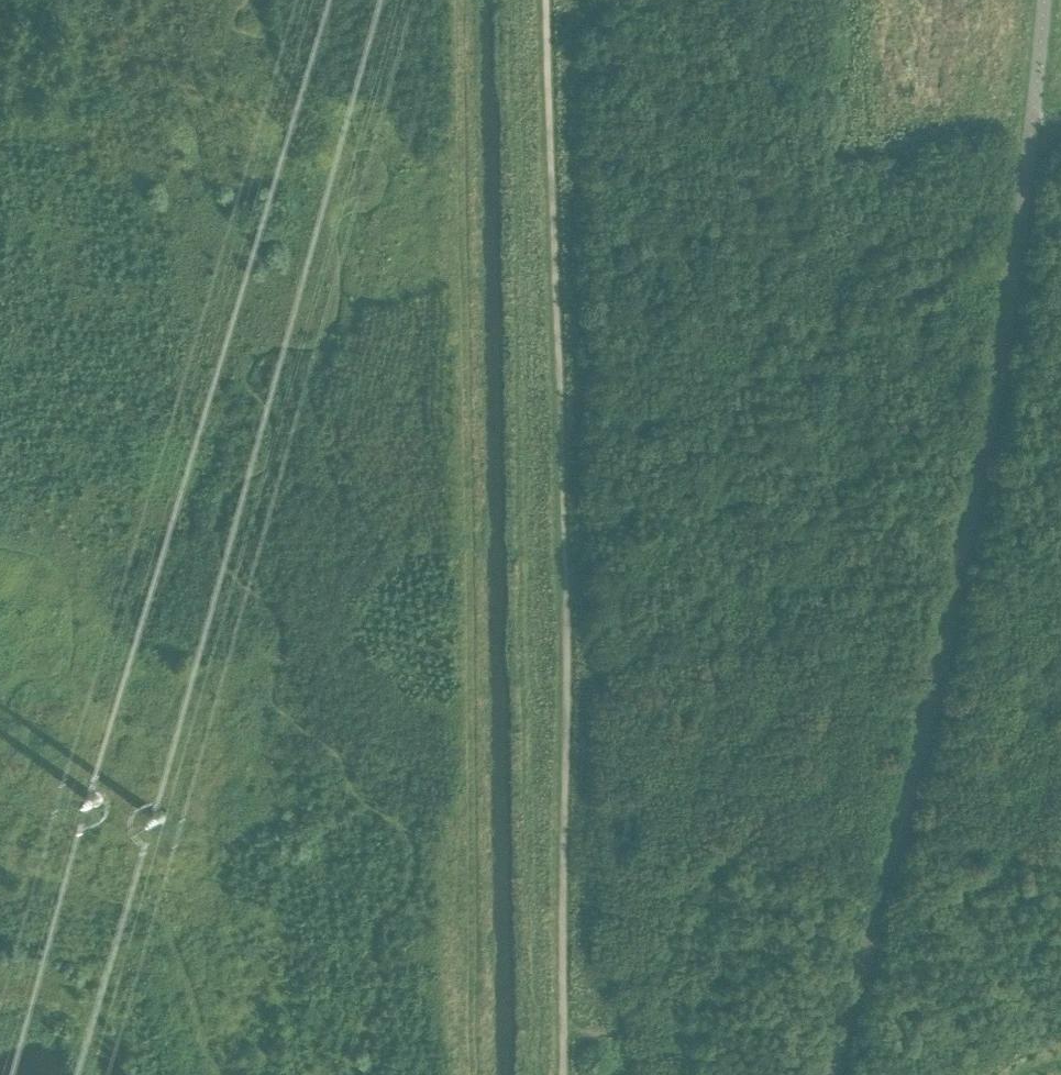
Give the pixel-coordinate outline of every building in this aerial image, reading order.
[(90,798),(90,799),(90,801),(90,802),(91,803),(92,804),(93,805),(94,805),(96,805),(97,805),(98,804),(99,804),(100,803),(101,801),(101,800),(101,799),(100,797),(100,796),(99,795),(98,794),(96,794),(95,794),(94,794),(92,795),(91,796),(90,797),(90,798)] [(155,817),(154,818),(154,819),(155,821),(156,822),(157,823),(158,823),(159,824),(160,824),(162,824),(163,823),(164,822),(165,821),(166,820),(166,818),(166,817),(165,816),(165,815),(164,814),(162,813),(161,813),(160,812),(158,813),(157,813),(156,814),(155,815),(155,817)]
